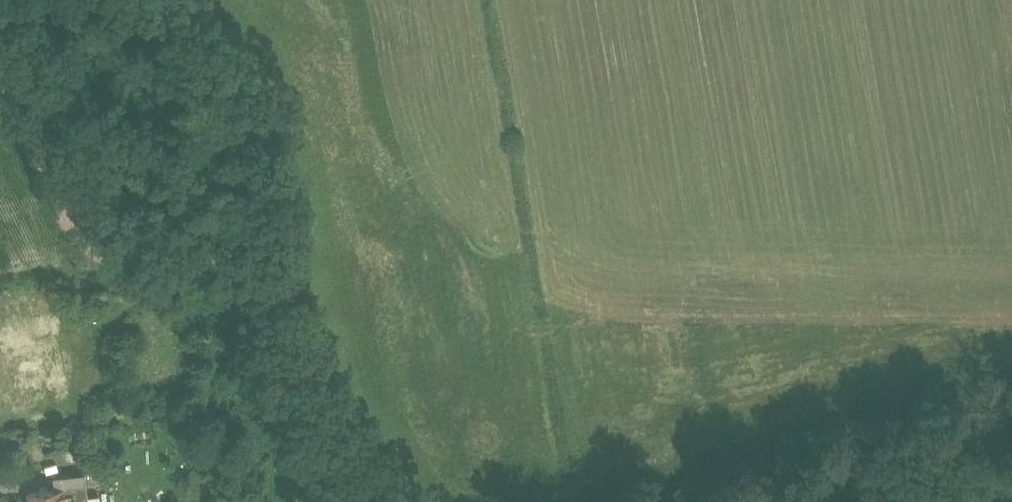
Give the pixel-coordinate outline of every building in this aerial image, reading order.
[(31,335),(32,353),(55,352),(54,333),(31,335)] [(30,492),(31,501),(89,501),(85,473),(54,477),(55,490),(30,492)]
